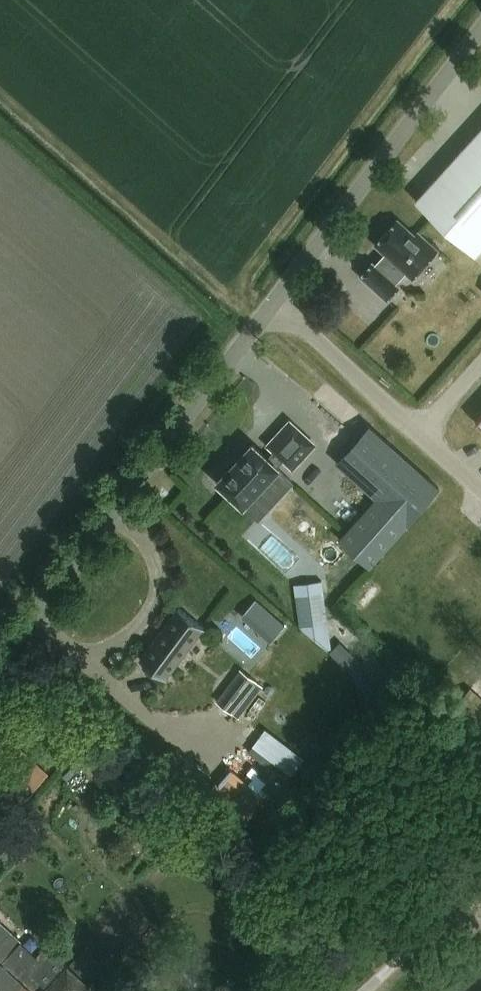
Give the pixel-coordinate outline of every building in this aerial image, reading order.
[(415,200),(476,255),(480,249),(480,127),(415,200)] [(371,271),(360,284),(386,307),(398,294),(395,292),(405,280),(411,286),(435,258),(416,241),(413,244),(396,228),(374,253),(388,265),(378,277),(371,271)] [(293,468),(314,444),(290,421),(268,444),(293,468)] [(441,486),(370,424),(336,462),(376,497),(339,539),(370,566),(441,486)] [(277,470),(250,446),(216,485),(242,509),(277,470)] [(298,592),(299,623),(328,621),(326,590),(298,592)] [(173,604),(134,655),(160,674),(198,623),(173,604)] [(240,668),(216,701),(238,718),(263,685),(240,668)] [(471,687),(454,705),(480,730),(480,696),(471,687)] [(37,957),(0,924),(0,990),(88,990),(92,987),(47,946),(37,957)]
